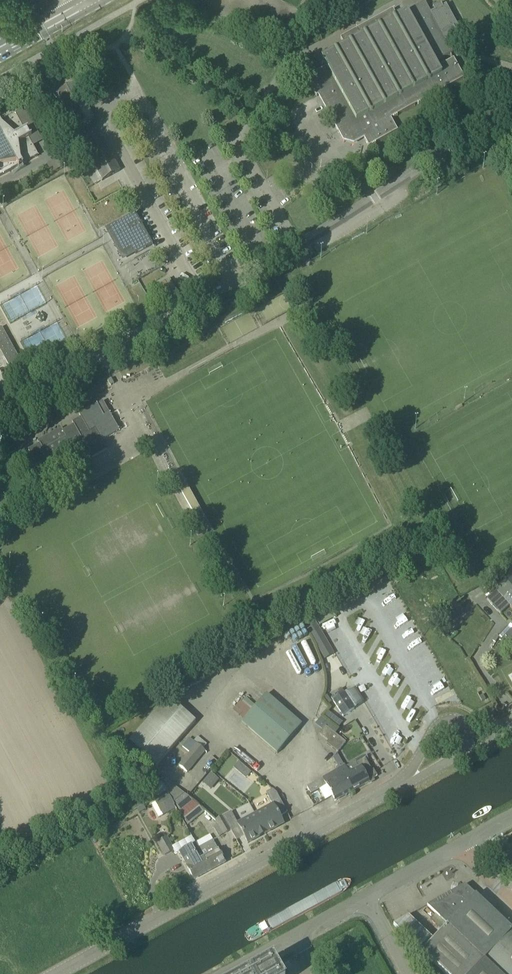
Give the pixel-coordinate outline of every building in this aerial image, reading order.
[(453,53),(446,41),(458,35),(453,27),(456,25),(445,6),(443,7),(440,3),(433,7),(433,8),(433,7),(435,11),(431,14),(425,2),(407,11),(435,62),(453,53)] [(435,62),(407,11),(397,17),(393,9),(340,38),(344,45),(322,58),(326,67),(306,78),(316,96),(322,93),(334,114),(330,117),(338,131),(342,128),(346,136),(354,139),(362,134),(369,147),(372,145),(372,146),(373,145),(372,145),(373,144),(374,145),(374,144),(375,143),(375,144),(376,144),(375,143),(397,131),(390,117),(396,114),(397,115),(415,105),(414,103),(420,100),(421,102),(439,92),(438,90),(445,87),(445,88),(464,78),(454,59),(438,68),(435,62)] [(94,118),(76,84),(58,94),(76,127),(94,118)] [(38,156),(29,139),(32,137),(31,136),(30,137),(27,131),(28,130),(28,129),(25,131),(16,114),(0,122),(0,176),(18,166),(19,168),(20,167),(19,166),(22,165),(22,166),(23,165),(22,164),(38,156)] [(102,180),(115,174),(120,171),(101,135),(83,145),(102,180)] [(104,206),(95,211),(103,226),(112,221),(104,206)] [(133,248),(135,252),(134,252),(135,254),(153,245),(135,213),(115,224),(116,224),(110,227),(124,253),(133,248)] [(4,358),(13,374),(24,367),(2,327),(0,328),(0,350),(3,350),(6,354),(3,356),(4,358)] [(72,422),(74,425),(63,431),(61,428),(37,441),(39,444),(28,450),(38,468),(47,463),(50,469),(78,454),(79,456),(88,451),(92,458),(107,450),(102,441),(119,431),(109,413),(104,416),(97,404),(79,414),(81,417),(72,422)] [(47,463),(38,468),(43,478),(52,473),(50,469),(47,463)] [(26,518),(38,512),(34,504),(22,511),(26,518)] [(496,590),(510,605),(511,608),(511,576),(495,589),(496,590)] [(500,614),(510,605),(496,590),(487,599),(500,614)] [(315,620),(305,626),(323,657),(332,651),(315,620)] [(498,637),(507,644),(511,638),(511,626),(510,624),(498,637)] [(332,699),(343,716),(354,709),(343,692),(332,699)] [(233,710),(244,720),(242,722),(277,753),(302,725),(266,694),(255,706),(246,697),(242,702),(241,701),(233,710)] [(155,766),(165,756),(196,721),(168,697),(128,741),(138,750),(134,754),(147,765),(150,761),(155,766)] [(325,726),(323,729),(319,734),(328,741),(334,733),(325,726)] [(326,743),(331,747),(339,737),(334,733),(328,741),(326,743)] [(346,742),(339,737),(331,747),(338,752),(346,742)] [(182,746),(190,753),(179,766),(187,772),(205,751),(189,738),(182,746)] [(364,756),(345,767),(345,766),(339,769),(338,767),(335,768),(337,771),(336,771),(340,778),(343,776),(352,792),(369,782),(369,781),(377,776),(373,769),(372,770),(364,756)] [(307,787),(310,794),(311,794),(326,785),(335,801),(352,792),(343,776),(340,778),(336,771),(307,787)] [(211,790),(219,779),(210,772),(202,783),(211,790)] [(205,811),(184,794),(168,781),(163,784),(162,782),(153,787),(158,795),(166,791),(167,792),(172,802),(174,801),(178,807),(187,825),(205,811)] [(272,805),(255,814),(266,834),(266,833),(278,827),(277,824),(282,821),(280,817),(287,813),(276,793),(272,789),(266,793),(272,805)] [(162,798),(160,800),(151,805),(158,818),(176,808),(172,802),(167,792),(161,796),(162,798)] [(238,824),(237,823),(231,812),(222,817),(236,840),(244,836),(248,843),(259,837),(261,837),(260,835),(264,833),(264,834),(266,834),(255,814),(238,824)] [(219,837),(230,831),(222,816),(215,820),(217,825),(214,827),(219,837)] [(167,837),(162,840),(157,843),(163,855),(173,850),(167,837)] [(198,848),(210,870),(225,862),(218,849),(217,849),(213,840),(198,848)] [(210,870),(198,848),(194,850),(192,845),(179,852),(194,879),(210,870)] [(503,864),(511,872),(511,855),(503,864)] [(465,885),(427,906),(447,925),(433,939),(419,926),(407,938),(445,973),(511,973),(511,930),(465,885)] [(251,973),(279,973),(272,962),(251,973)]
